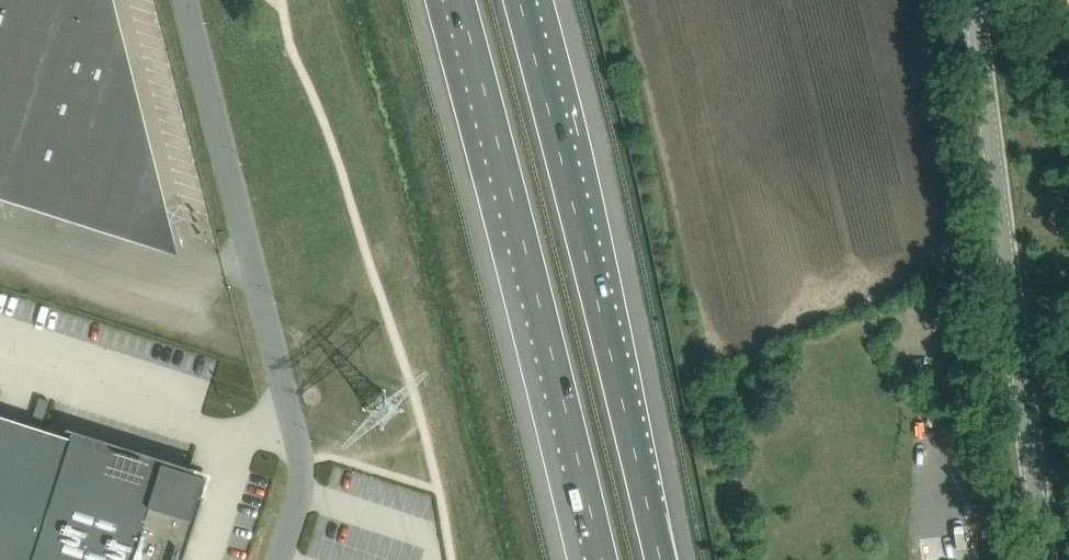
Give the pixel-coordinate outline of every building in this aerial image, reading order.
[(131,235),(132,234),(140,227),(145,233),(158,221),(152,215),(161,207),(162,207),(109,0),(0,0),(0,194),(131,235)] [(204,496),(203,495),(202,497),(199,496),(203,485),(199,476),(187,472),(188,469),(190,470),(190,468),(71,430),(71,432),(72,432),(70,439),(0,416),(0,559),(184,559),(204,496)]
